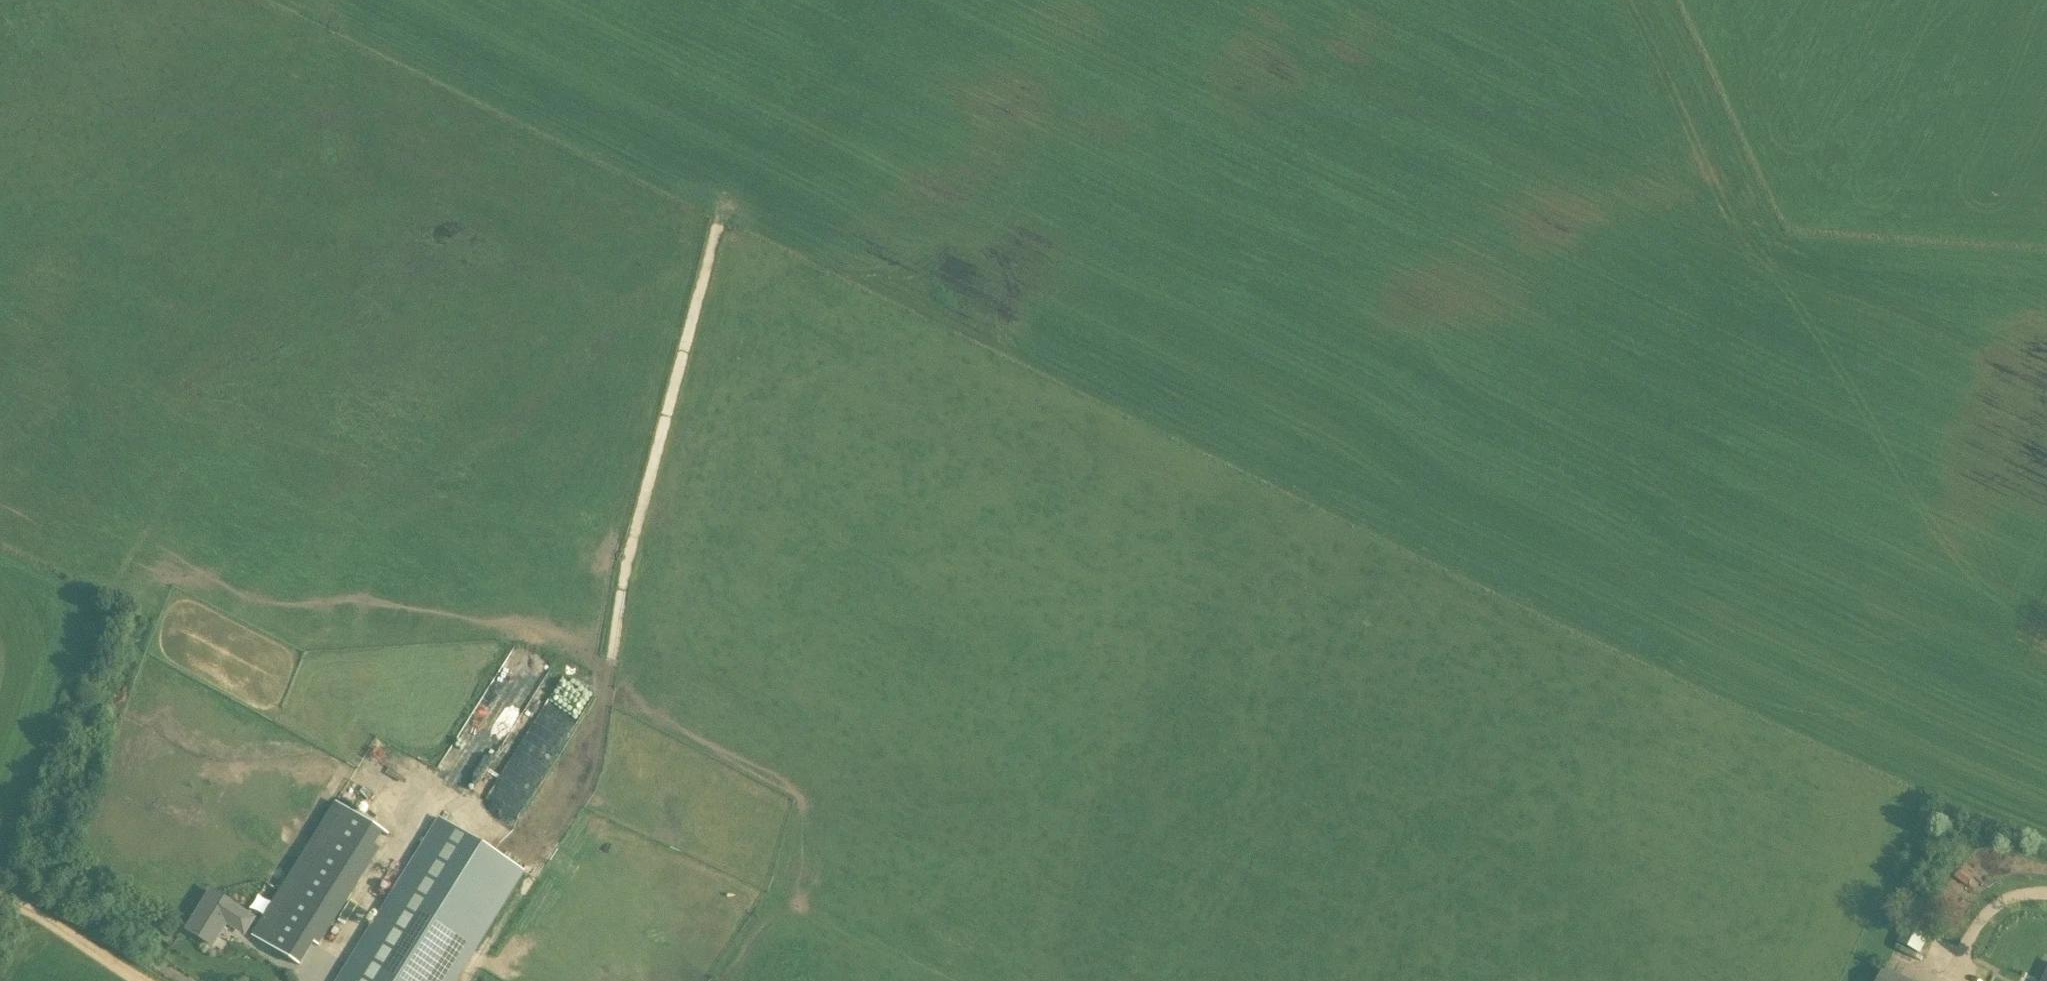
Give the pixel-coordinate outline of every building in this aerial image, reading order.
[(503,752),(546,671),(510,652),(460,745),(468,749),(454,775),(476,787),(496,748),(503,752)] [(563,746),(595,694),(564,675),(532,727),(563,746)] [(250,936),(298,966),(384,832),(334,801),(250,936)] [(525,872),(438,817),(336,980),(457,980),(525,872)] [(212,945),(225,925),(227,921),(245,931),(253,919),(210,892),(190,924),(187,930),(212,945)] [(1910,916),(1897,943),(1921,955),(1934,927),(1910,916)] [(1884,968),(1878,980),(1908,980),(1884,968)]
